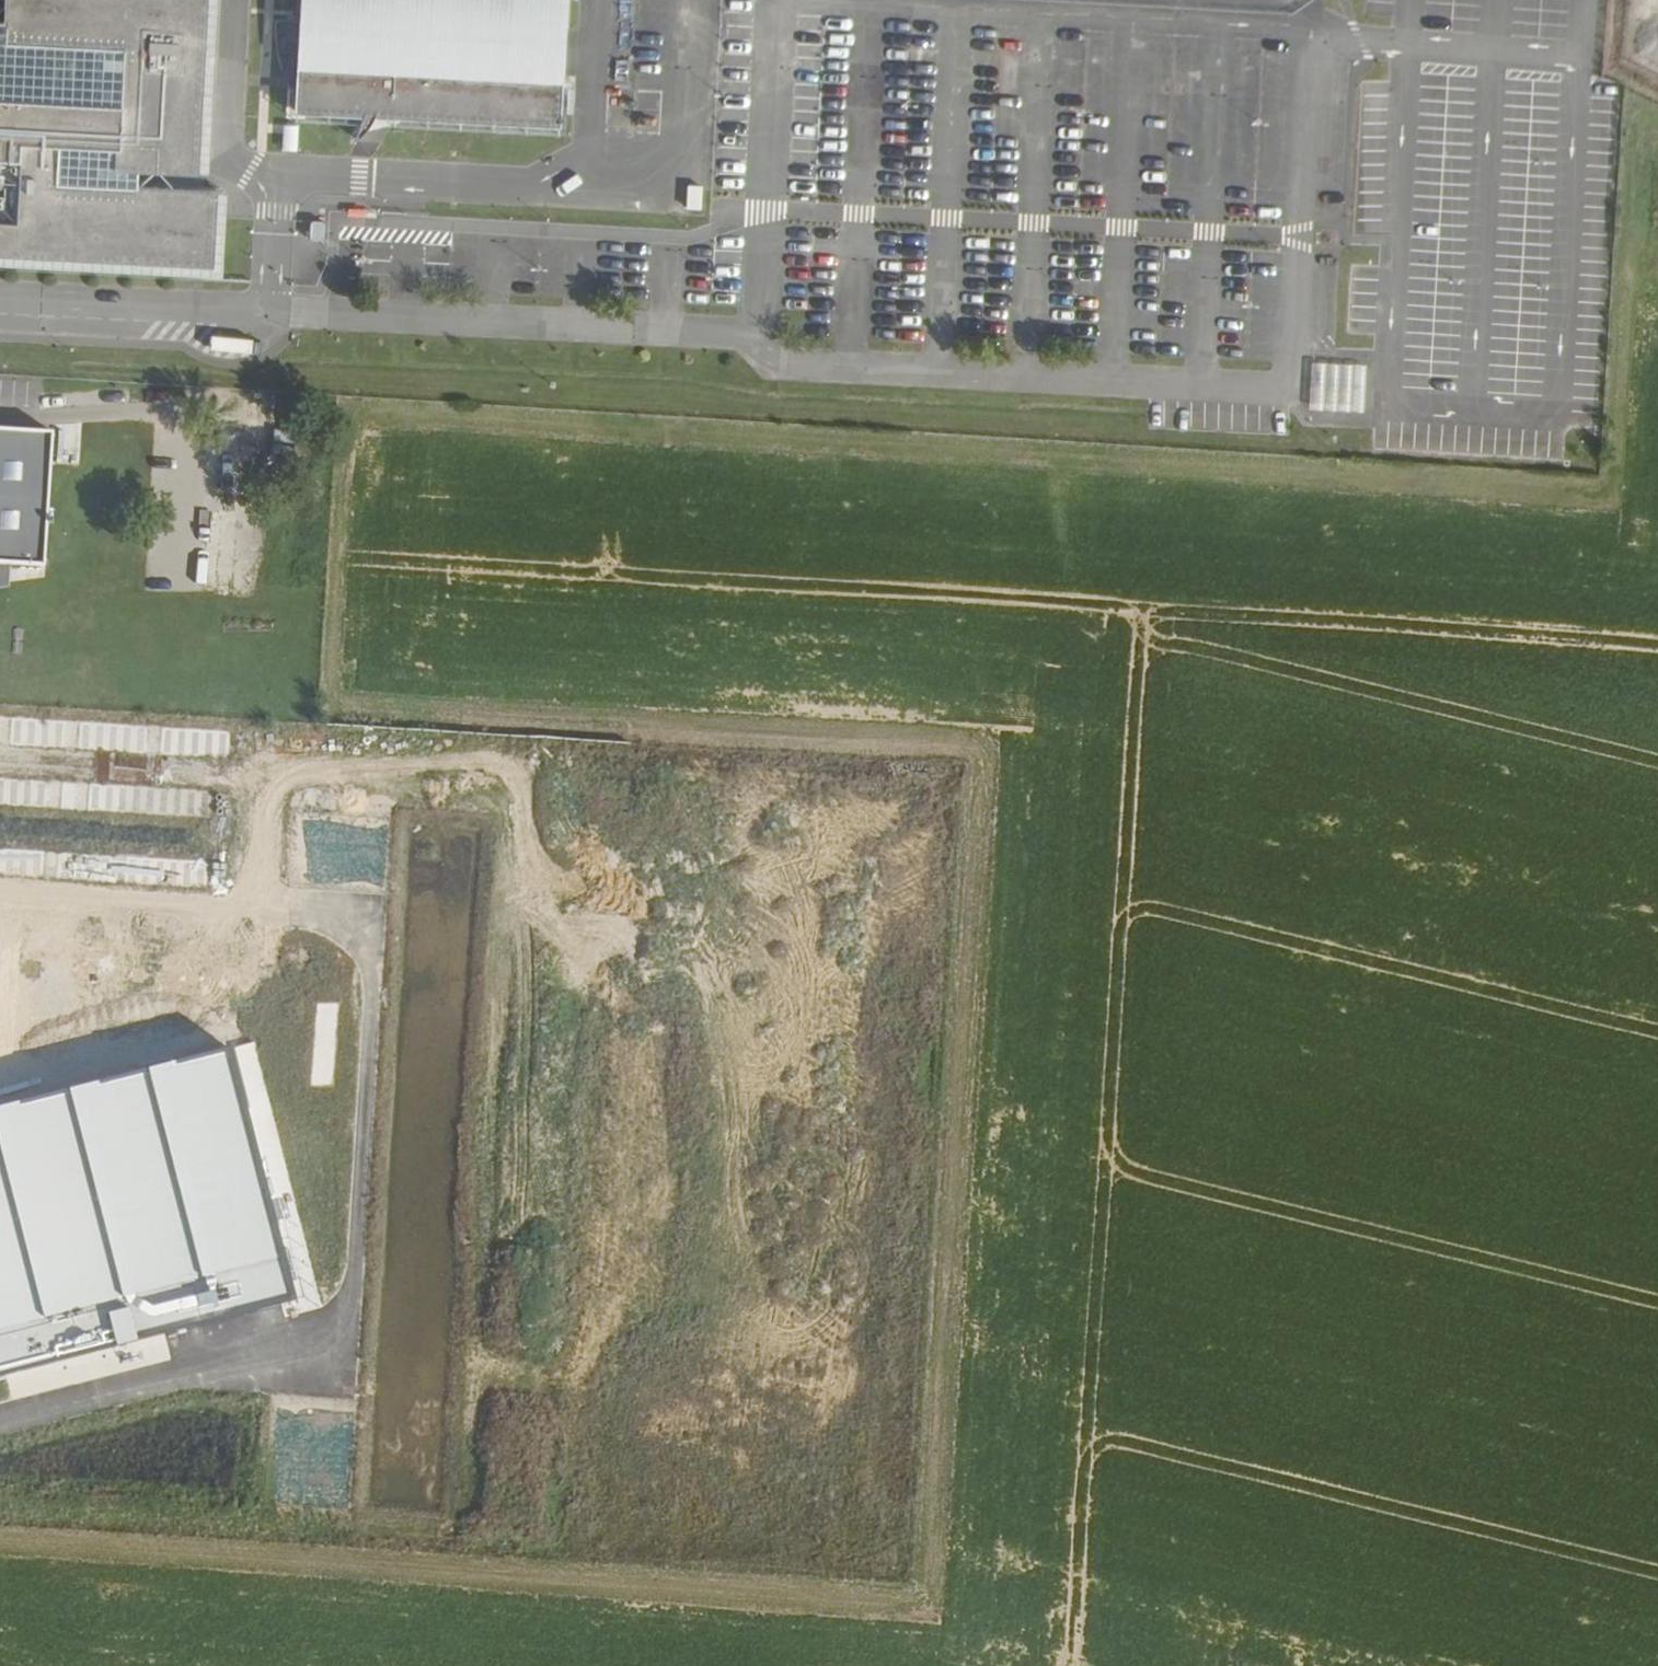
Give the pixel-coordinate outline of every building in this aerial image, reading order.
[(214,267),(218,193),(136,189),(137,170),(199,172),(207,0),(12,0),(10,26),(0,25),(0,257),(214,267)] [(270,11),(271,41),(289,86),(289,102),(358,104),(351,132),(375,105),(551,114),(552,71),(560,71),(564,0),(297,0),(296,12),(270,11)] [(1312,363),(1311,410),(1364,411),(1365,364),(1312,363)] [(0,433),(0,564),(41,565),(49,435),(0,433)] [(277,1298),(212,1050),(0,1105),(0,1370),(277,1298)]
